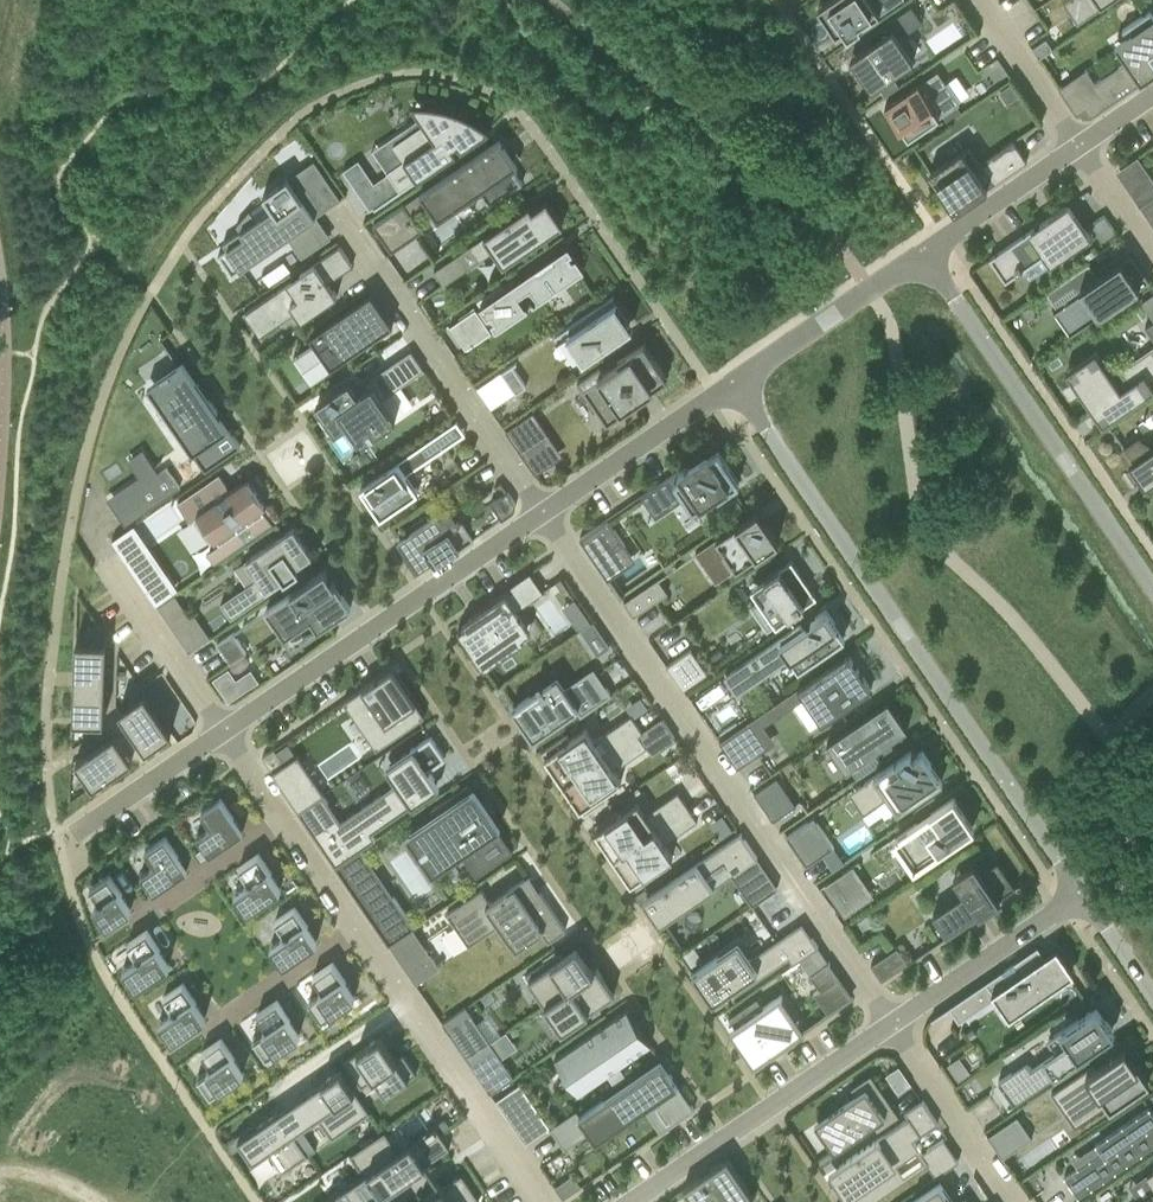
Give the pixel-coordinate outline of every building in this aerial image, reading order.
[(864,25),(900,0),(830,0),(817,9),(835,36),(844,30),(848,36),(861,27),(859,23),(861,22),(864,25)] [(1078,18),(1082,15),(1084,17),(1084,16),(1108,0),(1066,0),(1078,18)] [(850,58),(857,68),(872,89),(913,61),(898,38),(922,22),(911,6),(869,35),(874,42),(850,58)] [(1152,75),(1152,17),(1149,12),(1122,30),(1126,37),(1114,45),(1126,62),(1093,84),(1100,95),(1101,96),(1107,106),(1152,75)] [(1032,49),(1038,59),(1052,49),(1045,40),(1032,49)] [(900,130),(901,129),(908,139),(959,104),(937,72),(918,85),(918,84),(884,107),(900,130)] [(891,76),(876,86),(883,97),(898,87),(891,76)] [(1010,84),(998,92),(1007,105),(1019,97),(1010,84)] [(1107,106),(1101,96),(1100,95),(1082,107),(1090,118),(1107,106)] [(419,105),(410,105),(423,124),(393,145),(403,160),(386,172),(398,191),(389,197),(390,199),(456,154),(452,148),(457,145),(461,151),(490,131),(481,124),(473,119),(464,115),(457,112),(452,110),(445,108),(439,107),(432,106),(426,105),(419,105)] [(410,214),(426,203),(438,221),(493,183),(503,197),(522,184),(512,170),(517,166),(512,158),(514,156),(513,155),(511,157),(499,139),(372,226),(391,253),(422,232),(410,214)] [(1026,161),(1013,141),(980,163),(968,146),(929,173),(955,211),(1026,161)] [(323,243),(309,223),(317,217),(316,217),(340,200),(314,161),(263,196),(272,209),(256,221),(249,211),(239,224),(243,229),(222,244),(226,249),(218,256),(231,276),(287,238),(301,258),(323,243)] [(1133,198),(1140,208),(1152,200),(1152,194),(1148,187),(1133,198)] [(1140,208),(1148,219),(1152,215),(1152,200),(1140,208)] [(493,252),(503,266),(519,255),(563,225),(546,201),(527,214),(524,210),(471,245),(481,260),(493,252)] [(1091,238),(1068,205),(989,259),(1005,282),(1044,256),(1050,265),(1091,238)] [(1104,216),(1093,224),(1099,232),(1109,225),(1104,216)] [(496,330),(543,297),(534,284),(552,272),(561,285),(584,269),(568,245),(505,289),(501,284),(476,301),(496,330)] [(258,338),(279,323),(277,320),(291,310),(293,313),(295,312),(301,321),(337,296),(327,283),(352,266),(339,247),(300,273),(301,276),(291,283),(291,282),(242,315),(258,338)] [(459,254),(433,271),(443,285),(468,268),(459,254)] [(1069,336),(1150,281),(1131,254),(1080,289),(1082,292),(1053,312),(1069,336)] [(311,381),(393,325),(371,294),(325,325),(326,327),(327,326),(330,330),(293,355),(311,381)] [(566,329),(569,333),(565,336),(583,361),(632,327),(612,299),(613,298),(612,297),(566,329)] [(1144,328),(1152,340),(1152,322),(1144,328)] [(623,415),(640,403),(636,396),(648,388),(650,390),(667,379),(643,343),(617,361),(618,363),(603,373),(599,367),(577,383),(596,410),(598,408),(607,421),(621,412),(623,415)] [(410,351),(355,389),(349,381),(316,403),(334,430),(329,434),(343,455),(355,447),(356,449),(362,445),(360,443),(395,420),(382,399),(424,371),(410,351)] [(1114,379),(1095,352),(1065,372),(1092,411),(1093,410),(1103,424),(1101,425),(1102,426),(1152,391),(1152,353),(1114,379)] [(161,377),(147,386),(184,441),(205,471),(240,447),(200,388),(182,362),(178,365),(177,366),(169,372),(161,377)] [(516,364),(515,363),(501,372),(516,394),(526,387),(512,367),(516,364)] [(425,462),(445,448),(436,436),(416,449),(425,462)] [(1138,436),(1123,447),(1126,451),(1125,452),(1132,462),(1129,465),(1145,488),(1152,483),(1152,446),(1138,436)] [(521,455),(535,475),(555,462),(541,442),(521,455)] [(706,452),(684,467),(641,497),(647,507),(662,497),(669,509),(684,499),(693,511),(716,495),(719,498),(739,484),(718,452),(710,458),(706,452)] [(417,468),(408,455),(360,488),(380,517),(418,492),(406,475),(417,468)] [(166,468),(135,490),(148,509),(179,488),(166,468)] [(197,516),(193,519),(209,542),(213,539),(215,541),(225,556),(272,524),(262,509),(265,506),(264,505),(263,505),(247,482),(248,481),(247,479),(228,492),(226,490),(214,499),(215,501),(196,514),(197,516)] [(507,492),(490,504),(502,521),(511,515),(512,513),(513,512),(514,510),(515,509),(515,507),(515,505),(514,504),(514,502),(507,492)] [(735,499),(724,507),(731,518),(742,510),(735,499)] [(435,565),(473,540),(462,522),(458,524),(448,509),(397,543),(416,572),(432,561),(435,565)] [(736,570),(778,541),(757,511),(695,553),(705,569),(726,555),(736,570)] [(624,545),(607,520),(579,539),(596,565),(624,545)] [(129,528),(111,540),(119,552),(127,563),(144,551),(129,529),(134,526),(134,525),(129,528)] [(231,619),(298,573),(294,568),(312,556),(293,528),(245,561),(257,579),(220,604),(231,619)] [(144,551),(127,563),(144,588),(166,574),(148,548),(144,551)] [(776,626),(816,598),(791,561),(751,589),(776,626)] [(290,630),(297,625),(318,611),(327,624),(350,609),(324,570),(265,610),(268,614),(276,609),(290,630)] [(464,626),(457,631),(483,669),(524,641),(522,637),(531,631),(517,611),(541,594),(529,577),(531,575),(529,573),(470,614),(472,617),(462,624),(464,626)] [(166,574),(144,588),(156,605),(177,590),(166,574)] [(658,579),(623,603),(633,617),(667,594),(658,579)] [(156,607),(166,620),(183,609),(173,595),(156,607)] [(183,609),(166,620),(172,630),(189,618),(183,609)] [(825,610),(810,620),(812,623),(803,629),(800,624),(724,676),(736,695),(790,658),(798,670),(845,638),(825,610)] [(189,618),(172,630),(190,655),(212,640),(194,615),(189,618)] [(593,623),(581,631),(586,639),(598,631),(593,623)] [(230,663),(246,653),(232,633),(217,644),(230,663)] [(74,681),(105,682),(106,643),(76,642),(74,681)] [(691,650),(666,666),(683,690),(707,673),(691,650)] [(848,654),(786,697),(793,707),(810,730),(820,723),(821,724),(872,690),(871,689),(870,689),(848,656),(849,655),(848,654)] [(375,680),(343,702),(344,704),(347,702),(377,746),(374,748),(376,750),(425,716),(424,715),(419,718),(411,706),(416,703),(397,676),(392,668),(375,680)] [(228,669),(212,680),(227,702),(258,682),(250,670),(235,680),(228,669)] [(511,709),(533,740),(576,710),(580,716),(611,695),(597,675),(580,686),(581,687),(569,695),(557,678),(542,688),(539,683),(536,685),(539,690),(511,709)] [(104,721),(105,682),(74,681),(73,720),(104,721)] [(146,749),(171,732),(144,693),(119,710),(146,749)] [(846,772),(907,730),(906,728),(904,729),(887,704),(889,703),(888,701),(826,743),(827,745),(829,744),(846,769),(844,770),(846,772)] [(630,741),(631,741),(638,736),(642,733),(631,716),(594,741),(586,729),(569,740),(567,736),(566,735),(541,752),(553,770),(554,770),(563,783),(579,771),(580,771),(607,752),(607,753),(609,755),(630,741)] [(765,750),(747,723),(719,742),(737,769),(765,750)] [(132,759),(115,733),(76,760),(93,785),(132,759)] [(639,753),(647,748),(638,736),(631,741),(639,753)] [(371,833),(439,787),(428,771),(445,759),(430,737),(385,768),(396,784),(339,823),(346,834),(323,849),(335,867),(360,849),(375,839),(371,833)] [(630,741),(609,755),(607,753),(607,752),(580,771),(579,771),(563,783),(571,796),(583,815),(609,797),(605,792),(621,781),(612,768),(616,766),(618,768),(638,754),(639,753),(631,741),(630,741)] [(282,762),(274,749),(262,758),(270,770),(282,762)] [(867,781),(858,787),(872,808),(881,802),(888,798),(897,812),(909,804),(942,781),(922,751),(914,757),(910,751),(867,781)] [(334,768),(340,780),(365,766),(359,754),(334,768)] [(272,773),(279,784),(298,811),(323,794),(297,755),(272,773)] [(776,778),(754,794),(772,822),(795,806),(776,778)] [(474,788),(471,790),(467,785),(430,810),(434,816),(406,835),(432,874),(461,855),(476,877),(513,852),(497,829),(500,828),(474,788)] [(678,793),(670,798),(675,805),(679,812),(680,812),(687,807),(678,793)] [(307,826),(331,809),(322,795),(298,812),(307,826)] [(953,797),(893,839),(913,868),(935,853),(936,854),(955,840),(955,839),(973,826),(953,797)] [(675,805),(670,798),(645,815),(637,803),(623,813),(619,807),(594,824),(598,830),(595,832),(613,858),(614,857),(679,813),(680,812),(679,812),(675,805)] [(210,826),(196,836),(209,855),(243,832),(220,799),(212,804),(200,812),(210,826)] [(680,812),(683,817),(689,827),(697,821),(694,816),(687,807),(680,812)] [(658,865),(673,855),(665,843),(689,827),(683,817),(680,812),(679,813),(614,857),(613,858),(630,884),(632,883),(635,888),(662,870),(658,865)] [(806,867),(834,848),(813,818),(786,837),(806,867)] [(642,901),(659,925),(713,888),(705,875),(723,863),(731,876),(757,858),(740,834),(642,901)] [(154,864),(140,874),(153,894),(187,871),(164,837),(144,850),(154,864)] [(360,849),(335,867),(345,882),(370,864),(360,849)] [(248,882),(234,892),(247,911),(280,888),(258,855),(239,868),(248,882)] [(997,861),(981,873),(974,862),(953,876),(965,893),(932,915),(947,937),(948,936),(948,935),(979,914),(979,915),(987,909),(986,907),(991,904),(992,906),(1000,900),(999,899),(1015,888),(997,861)] [(108,875),(89,889),(99,903),(94,906),(107,925),(131,909),(108,875)] [(481,890),(446,914),(453,925),(468,947),(498,926),(515,950),(541,933),(548,942),(565,930),(528,877),(490,903),(481,890)] [(370,900),(362,906),(388,945),(414,927),(396,901),(389,906),(379,891),(368,898),(370,900)] [(848,914),(864,904),(859,897),(843,907),(848,914)] [(284,935),(270,945),(283,964),(317,941),(294,908),(275,921),(284,935)] [(792,965),(818,947),(802,923),(749,959),(738,942),(692,973),(712,1003),(731,990),(735,995),(788,959),(792,965)] [(137,958),(123,968),(136,987),(169,965),(146,931),(127,944),(137,958)] [(525,975),(544,1004),(592,971),(586,962),(590,959),(580,944),(562,957),(558,952),(525,975)] [(947,1008),(958,1023),(995,998),(1009,1018),(1074,974),(1056,948),(1041,958),(1035,950),(1038,948),(1037,947),(947,1008)] [(907,963),(897,948),(870,966),(881,981),(907,963)] [(407,972),(416,985),(439,969),(430,956),(407,972)] [(809,975),(819,989),(813,994),(827,1014),(851,998),(828,965),(829,964),(828,962),(809,975)] [(322,991),(308,1000),(321,1020),(355,997),(332,964),(313,977),(322,991)] [(596,968),(592,971),(544,1004),(564,1032),(599,1008),(597,1005),(614,994),(596,968)] [(173,1011),(159,1021),(172,1040),(205,1017),(182,984),(163,997),(173,1011)] [(728,1018),(735,1027),(730,1031),(754,1066),(756,1065),(755,1064),(791,1039),(781,1025),(793,1017),(781,998),(782,998),(780,996),(763,1008),(756,998),(728,1018)] [(266,1029),(252,1038),(266,1058),(299,1035),(276,1001),(257,1015),(266,1029)] [(1088,1050),(1114,1032),(1112,1030),(1096,1006),(1046,1041),(1054,1052),(1031,1068),(1027,1062),(998,1082),(1013,1105),(1090,1052),(1088,1050)] [(449,1034),(473,1018),(465,1007),(442,1023),(449,1034)] [(651,1045),(650,1044),(648,1045),(625,1011),(627,1010),(626,1009),(554,1059),(555,1060),(556,1061),(556,1060),(555,1059),(562,1055),(585,1088),(578,1093),(578,1092),(577,1092),(578,1093),(578,1094),(651,1045)] [(366,1020),(330,1047),(342,1061),(377,1034),(366,1020)] [(380,1037),(343,1062),(361,1088),(373,1079),(385,1095),(416,1074),(403,1054),(395,1060),(380,1037)] [(211,1067),(197,1077),(210,1096),(243,1073),(221,1040),(201,1053),(211,1067)] [(1096,1068),(1094,1064),(1051,1093),(1065,1113),(1096,1092),(1110,1111),(1149,1084),(1125,1048),(1096,1068)] [(959,1058),(947,1066),(958,1081),(970,1073),(959,1058)] [(694,1110),(660,1061),(580,1116),(576,1110),(549,1128),(561,1145),(585,1127),(589,1132),(595,1142),(658,1098),(675,1123),(694,1110)] [(490,1094),(513,1078),(506,1067),(483,1083),(490,1094)] [(898,1068),(886,1076),(894,1087),(905,1079),(898,1068)] [(321,1083),(298,1099),(315,1123),(319,1121),(331,1139),(369,1113),(340,1070),(321,1083)] [(817,1119),(818,1121),(815,1123),(834,1152),(873,1125),(877,1131),(899,1116),(870,1075),(850,1088),(856,1098),(840,1109),(837,1105),(817,1119)] [(519,1086),(496,1102),(509,1121),(533,1105),(519,1086)] [(254,1123),(235,1136),(252,1162),(268,1151),(282,1173),(316,1150),(303,1131),(315,1123),(298,1099),(278,1113),(256,1127),(254,1123)] [(828,1173),(848,1201),(865,1201),(900,1179),(890,1165),(917,1147),(913,1140),(937,1124),(922,1100),(904,1113),(908,1119),(828,1173)] [(1149,1108),(1096,1145),(1101,1153),(1064,1178),(1078,1198),(1152,1146),(1152,1115),(1149,1108)] [(1002,1158),(1032,1138),(1017,1116),(987,1136),(1002,1158)] [(385,1179),(391,1188),(449,1148),(434,1126),(397,1151),(384,1131),(362,1146),(363,1147),(385,1179)] [(958,1162),(943,1139),(920,1155),(935,1177),(958,1162)] [(362,1146),(349,1155),(363,1175),(322,1201),(370,1201),(384,1192),(385,1192),(391,1188),(385,1179),(363,1147),(362,1146)] [(683,1189),(692,1201),(746,1201),(753,1197),(727,1159),(683,1189)] [(421,1201),(476,1201),(479,1200),(461,1175),(421,1201)] [(571,1176),(554,1187),(562,1199),(579,1188),(571,1176)] [(912,1201),(952,1201),(939,1183),(912,1201)] [(390,1201),(384,1192),(370,1201),(391,1201),(390,1201)]
